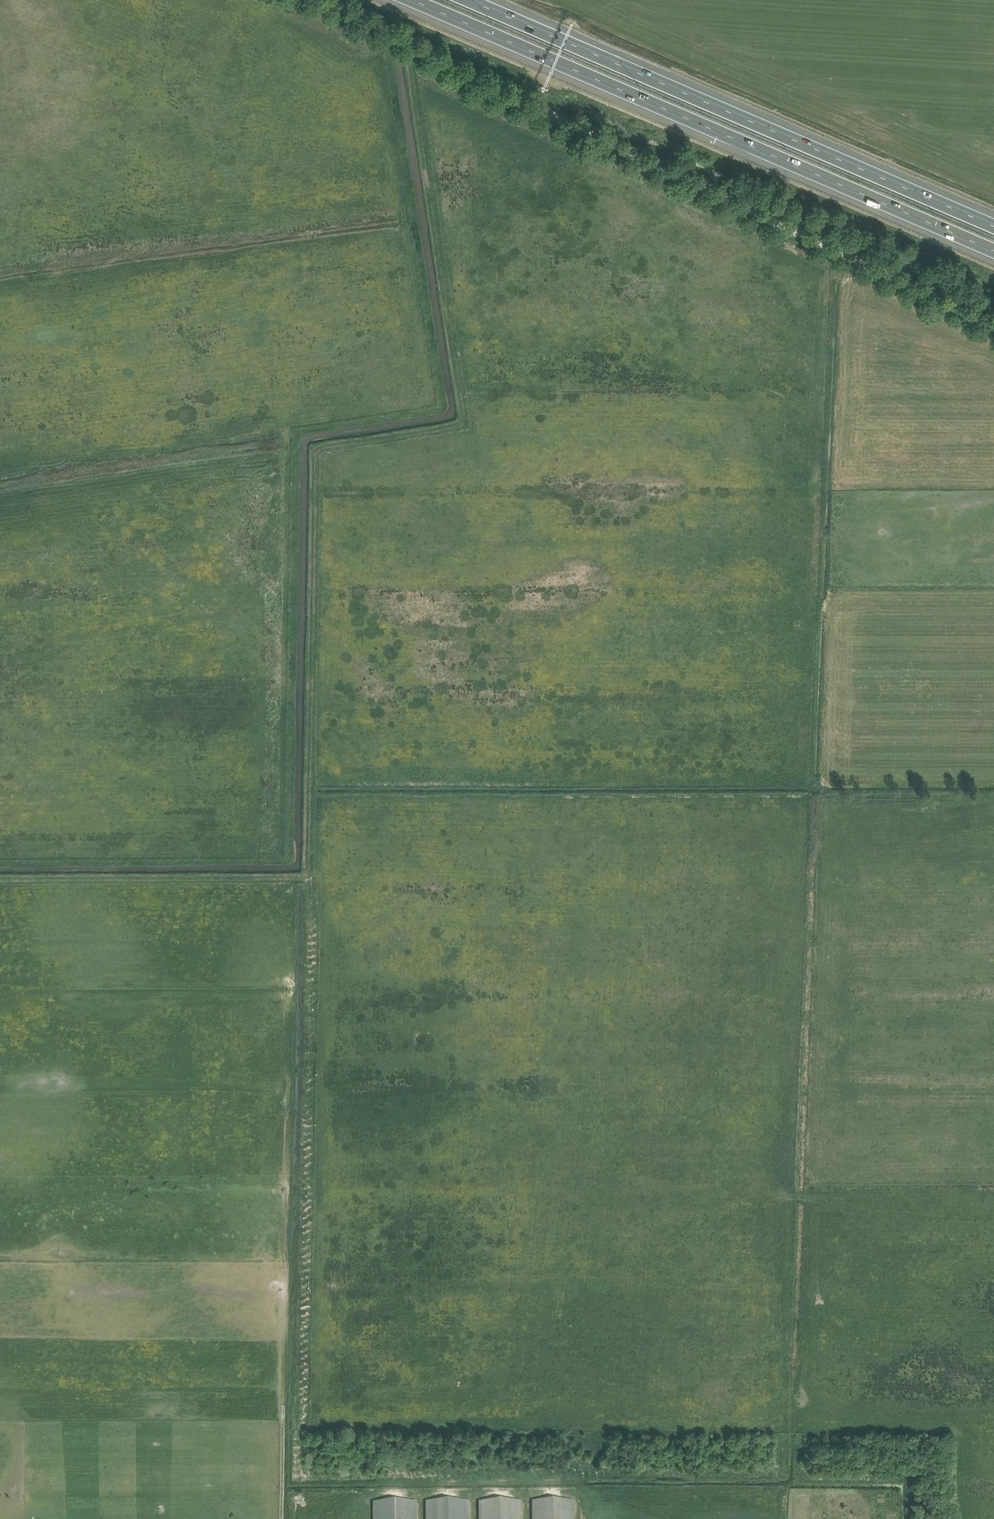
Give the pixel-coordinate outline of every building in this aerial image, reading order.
[(575,1502),(533,1503),(533,1518),(576,1518),(575,1502)] [(470,1503),(427,1504),(427,1518),(470,1518),(470,1503)] [(522,1503),(480,1503),(480,1518),(522,1518),(522,1503)] [(417,1504),(374,1504),(374,1518),(418,1518),(417,1504)]
